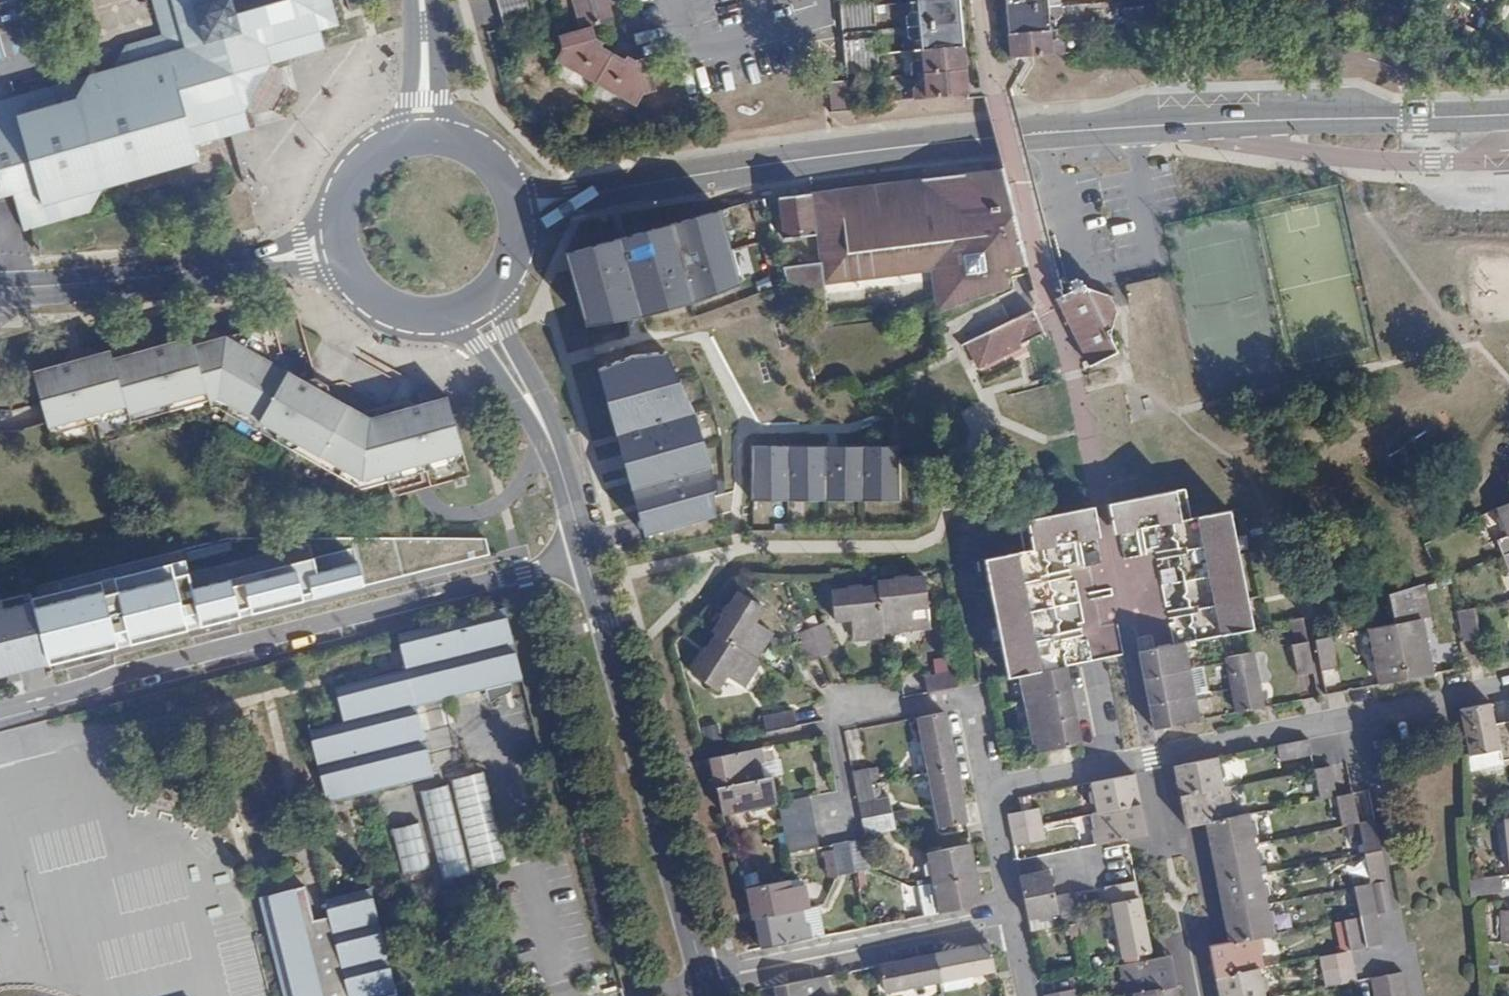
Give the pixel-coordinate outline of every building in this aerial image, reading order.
[(156,1),(164,35),(128,45),(114,69),(89,75),(0,101),(0,140),(0,142),(0,196),(1,200),(16,197),(19,207),(27,232),(90,215),(104,191),(200,162),(196,148),(250,132),(245,111),(249,105),(248,98),(246,91),(251,84),(255,76),(261,75),(266,73),(271,66),(325,51),(320,32),(339,26),(331,0),(157,0),(156,1)] [(507,22),(532,10),(528,0),(497,0),(507,22)] [(913,2),(914,11),(909,15),(909,25),(963,21),(961,0),(938,0),(913,2)] [(1007,8),(1062,4),(1062,0),(1007,0),(1007,8)] [(1160,3),(1145,4),(1149,37),(1162,36),(1160,3)] [(1007,8),(1009,31),(1058,28),(1057,20),(1063,15),(1062,4),(1007,8)] [(1129,5),(1132,35),(1146,35),(1149,37),(1145,4),(1129,5)] [(1350,14),(1349,4),(1337,6),(1338,14),(1350,14)] [(876,5),(841,8),(843,25),(877,22),(876,5)] [(917,49),(965,45),(963,21),(909,25),(911,36),(916,40),(917,49)] [(1009,31),(1009,57),(1066,52),(1065,41),(1059,38),(1058,28),(1009,31)] [(845,55),(880,52),(879,36),(844,38),(845,55)] [(919,73),(967,69),(965,45),(917,49),(918,58),(913,64),(914,74),(919,73)] [(845,55),(847,73),(881,71),(880,52),(845,55)] [(915,88),(915,98),(969,93),(967,69),(919,73),(920,83),(915,88)] [(834,109),(851,107),(848,80),(848,77),(832,78),(834,109)] [(1082,171),(1101,168),(1099,158),(1080,161),(1082,171)] [(811,192),(816,234),(819,262),(782,266),(794,311),(826,308),(823,283),(930,270),(935,311),(1005,286),(1003,267),(1025,264),(1001,171),(1000,168),(811,192)] [(1029,169),(1001,171),(1025,264),(1031,289),(1027,291),(1030,299),(1035,307),(1030,309),(1034,316),(1059,304),(1085,359),(1089,365),(1116,351),(1107,334),(1113,312),(1111,308),(1104,294),(1066,280),(1053,234),(1050,235),(1048,235),(1029,169)] [(811,192),(778,196),(784,238),(816,234),(811,192)] [(719,209),(710,211),(716,231),(725,229),(719,209)] [(568,267),(581,316),(598,311),(601,323),(635,318),(640,317),(637,307),(655,302),(658,312),(693,302),(731,288),(726,277),(737,274),(725,229),(716,231),(710,211),(670,223),(672,231),(655,235),(653,228),(622,236),(575,250),(579,264),(568,267)] [(672,231),(670,223),(653,228),(655,235),(672,231)] [(575,250),(564,253),(568,267),(579,264),(575,250)] [(726,277),(731,288),(741,285),(737,274),(726,277)] [(637,307),(640,317),(658,312),(655,302),(637,307)] [(1034,316),(1030,309),(967,340),(978,364),(1021,343),(1020,341),(1025,339),(1041,331),(1034,316)] [(598,311),(581,316),(584,326),(601,323),(598,311)] [(462,453),(447,399),(369,422),(270,365),(260,331),(191,349),(189,341),(138,355),(153,408),(204,394),(207,403),(217,401),(360,481),(407,468),(462,453)] [(665,350),(655,351),(660,369),(672,366),(665,350)] [(630,354),(596,369),(610,417),(619,414),(624,432),(614,434),(616,439),(622,460),(625,471),(634,468),(639,484),(629,487),(635,508),(639,519),(648,516),(653,533),(715,515),(711,464),(710,463),(700,466),(695,451),(705,448),(693,410),(684,413),(679,396),(686,394),(672,366),(660,369),(655,351),(630,354)] [(126,416),(153,408),(138,355),(111,362),(108,353),(31,375),(40,410),(45,429),(123,408),(126,416)] [(693,410),(686,394),(679,396),(684,413),(693,410)] [(619,414),(610,417),(614,434),(624,432),(619,414)] [(750,444),(750,488),(766,488),(769,498),(788,498),(788,488),(802,488),(806,499),(824,499),(824,488),(838,488),(842,499),(860,499),(861,488),(874,489),(878,499),(897,499),(897,445),(860,445),(860,457),(788,457),(788,445),(750,444)] [(788,445),(788,457),(860,457),(860,445),(788,445)] [(700,466),(710,463),(705,448),(695,451),(700,466)] [(634,468),(625,471),(627,480),(629,487),(639,484),(634,468)] [(1115,501),(1112,502),(1118,532),(1171,521),(1190,517),(1184,487),(1115,501)] [(766,488),(750,488),(750,498),(769,498),(766,488)] [(788,488),(788,498),(806,499),(802,488),(788,488)] [(824,488),(824,499),(842,499),(838,488),(824,488)] [(861,488),(860,499),(878,499),(874,489),(861,488)] [(1495,507),(1506,536),(1497,540),(1502,555),(1508,552),(1508,502),(1495,507)] [(1089,506),(1017,520),(1023,550),(1041,547),(1095,536),(1089,506)] [(1235,539),(1229,510),(1218,512),(1190,517),(1171,521),(1174,532),(1175,540),(1177,551),(1235,539)] [(648,516),(639,519),(641,527),(644,536),(653,533),(648,516)] [(30,594),(50,665),(472,560),(465,538),(361,537),(206,570),(201,549),(30,594)] [(1240,569),(1235,539),(1177,551),(1179,561),(1181,569),(1183,580),(1240,569)] [(1041,547),(1023,550),(984,558),(990,587),(1047,576),(1045,566),(1043,557),(1041,547)] [(1502,555),(1494,558),(1499,568),(1505,565),(1502,555)] [(1246,598),(1240,569),(1183,580),(1185,590),(1187,598),(1189,609),(1246,598)] [(892,580),(877,581),(878,586),(882,630),(913,627),(911,606),(928,604),(925,577),(909,578),(909,576),(892,577),(892,580)] [(1049,587),(1047,576),(990,587),(996,617),(1053,606),(1051,596),(1049,587)] [(1389,594),(1394,622),(1420,617),(1428,615),(1422,584),(1389,594)] [(882,630),(878,586),(861,587),(860,586),(847,587),(846,590),(831,590),(834,619),(850,618),(851,638),(882,635),(882,630)] [(722,617),(712,630),(717,633),(755,657),(772,631),(754,620),(762,606),(738,590),(730,604),(727,604),(720,615),(722,617)] [(50,665),(30,594),(0,601),(0,678),(50,665)] [(1247,629),(1252,628),(1246,598),(1189,609),(1191,618),(1193,628),(1195,639),(1213,636),(1247,629)] [(1053,606),(996,617),(1002,648),(1059,635),(1057,625),(1055,616),(1053,606)] [(1472,607),(1457,610),(1463,641),(1479,638),(1472,607)] [(520,680),(503,609),(397,636),(405,673),(335,691),(343,725),(308,734),(327,805),(432,779),(415,707),(520,680)] [(1420,617),(1394,622),(1405,677),(1431,672),(1420,617)] [(1301,618),(1291,620),(1295,644),(1306,641),(1301,618)] [(824,622),(808,627),(819,655),(834,650),(824,622)] [(1369,628),(1380,683),(1405,677),(1394,622),(1369,628)] [(819,655),(808,627),(794,633),(804,661),(819,655)] [(755,657),(717,633),(708,647),(706,647),(698,658),(700,660),(692,673),(715,688),(724,675),(742,685),(759,660),(755,657)] [(1002,648),(1007,676),(1019,673),(1064,664),(1062,654),(1061,645),(1059,635),(1002,648)] [(1331,636),(1315,639),(1320,669),(1336,666),(1331,636)] [(1188,667),(1184,641),(1138,650),(1143,676),(1188,667)] [(1234,641),(1219,645),(1225,656),(1236,654),(1234,641)] [(1306,641),(1295,644),(1290,645),(1296,673),(1312,671),(1306,641)] [(1262,707),(1251,652),(1236,654),(1225,656),(1226,660),(1231,686),(1235,712),(1262,707)] [(1019,673),(1024,699),(1070,690),(1064,664),(1019,673)] [(1188,667),(1143,676),(1148,703),(1193,693),(1188,667)] [(958,685),(956,678),(955,670),(954,669),(923,675),(925,691),(958,685)] [(1070,690),(1024,699),(1029,725),(1075,716),(1070,690)] [(1153,728),(1197,719),(1193,693),(1148,703),(1153,728)] [(1508,758),(1508,719),(1493,722),(1489,702),(1459,708),(1469,753),(1469,768),(1502,763),(1500,759),(1508,758)] [(763,715),(766,731),(796,725),(792,709),(763,715)] [(918,717),(929,771),(955,766),(944,711),(918,717)] [(1035,751),(1080,742),(1075,716),(1029,725),(1035,751)] [(1307,739),(1277,745),(1280,760),(1310,754),(1307,739)] [(715,788),(717,787),(763,778),(760,762),(763,761),(759,747),(709,757),(715,788)] [(1175,780),(1179,796),(1223,787),(1217,757),(1173,766),(1175,780)] [(940,826),(966,822),(955,766),(929,771),(940,826)] [(1319,799),(1335,796),(1330,766),(1313,769),(1319,799)] [(875,767),(867,768),(870,777),(877,775),(875,767)] [(852,771),(858,802),(874,798),(872,788),(871,783),(870,777),(867,768),(852,771)] [(484,773),(450,782),(472,869),(506,861),(484,773)] [(1097,812),(1140,803),(1137,793),(1133,774),(1091,782),(1097,812)] [(717,787),(722,812),(777,801),(772,776),(763,778),(717,787)] [(1185,826),(1205,822),(1236,816),(1233,800),(1230,800),(1227,786),(1223,787),(1179,796),(1181,805),(1185,826)] [(874,798),(881,797),(879,787),(872,788),(874,798)] [(421,794),(442,882),(469,875),(447,788),(421,794)] [(1341,826),(1357,823),(1351,792),(1335,796),(1341,826)] [(808,795),(777,801),(781,818),(811,812),(808,795)] [(858,802),(861,818),(891,812),(888,796),(881,797),(874,798),(858,802)] [(1092,829),(1095,843),(1146,833),(1142,813),(1140,803),(1097,812),(1093,812),(1095,828),(1092,829)] [(1011,828),(1040,823),(1037,808),(1008,813),(1011,828)] [(1488,819),(1505,818),(1504,811),(1488,812),(1488,819)] [(811,812),(781,818),(784,834),(814,828),(811,812)] [(861,818),(865,834),(894,829),(891,812),(861,818)] [(1207,833),(1211,851),(1254,843),(1248,813),(1236,816),(1205,822),(1207,833)] [(1357,823),(1363,853),(1379,850),(1373,819),(1357,823)] [(1011,828),(1014,843),(1043,838),(1040,823),(1011,828)] [(431,870),(419,825),(393,831),(403,876),(431,870)] [(784,834),(788,851),(818,846),(814,828),(784,834)] [(848,840),(853,870),(869,867),(863,838),(848,840)] [(838,873),(853,870),(848,840),(833,843),(834,849),(838,873)] [(932,882),(976,873),(970,843),(926,852),(932,882)] [(1214,866),(1217,882),(1260,873),(1254,843),(1211,851),(1214,866)] [(835,879),(838,873),(834,849),(825,851),(829,876),(835,879)] [(1363,853),(1369,882),(1375,913),(1391,909),(1379,850),(1363,853)] [(1019,875),(1031,931),(1065,924),(1076,922),(1070,893),(1055,896),(1049,869),(1019,875)] [(932,882),(939,911),(981,903),(976,873),(932,882)] [(1219,893),(1222,911),(1266,903),(1260,873),(1217,882),(1219,893)] [(1501,892),(1499,875),(1468,879),(1470,895),(1501,892)] [(788,879),(747,887),(753,917),(754,917),(794,909),(789,884),(788,879)] [(1108,902),(1112,901),(1138,897),(1135,880),(1104,886),(1108,902)] [(789,884),(794,909),(803,908),(809,907),(804,882),(789,884)] [(918,885),(924,915),(939,911),(932,882),(918,885)] [(1369,882),(1353,885),(1360,916),(1375,913),(1369,882)] [(370,890),(324,902),(328,919),(313,922),(304,888),(258,899),(283,995),(396,995),(370,890)] [(1123,956),(1149,951),(1143,922),(1138,897),(1112,901),(1123,956)] [(1225,924),(1229,941),(1262,935),(1272,933),(1266,903),(1222,911),(1225,924)] [(808,937),(824,935),(818,904),(809,907),(803,908),(808,937)] [(794,909),(754,917),(761,947),(808,937),(803,908),(794,909)] [(1500,910),(1500,941),(1508,940),(1508,910),(1500,910)] [(1375,913),(1360,916),(1366,946),(1381,943),(1375,913)] [(1343,919),(1349,949),(1366,946),(1360,916),(1343,919)] [(1068,935),(1078,933),(1076,922),(1065,924),(1068,935)] [(1212,960),(1215,976),(1259,967),(1262,967),(1259,952),(1264,950),(1262,935),(1229,941),(1210,945),(1212,960)] [(989,943),(934,954),(939,979),(995,968),(989,943)] [(1320,955),(1325,985),(1355,979),(1349,949),(1320,955)] [(939,979),(934,954),(880,965),(885,989),(939,979)] [(1133,992),(1175,984),(1172,967),(1169,954),(1151,958),(1119,964),(1121,978),(1125,977),(1128,993),(1133,992)] [(1219,995),(1264,995),(1259,967),(1215,976),(1219,992),(1219,995)] [(1402,970),(1386,973),(1391,995),(1407,995),(1402,970)] [(1386,973),(1371,976),(1375,995),(1391,995),(1386,973)] [(826,976),(774,986),(776,995),(826,995),(825,991),(828,990),(826,976)] [(1178,995),(1175,984),(1133,992),(1134,995),(1178,995)] [(1074,988),(1043,993),(1043,995),(1075,995),(1074,988)]
